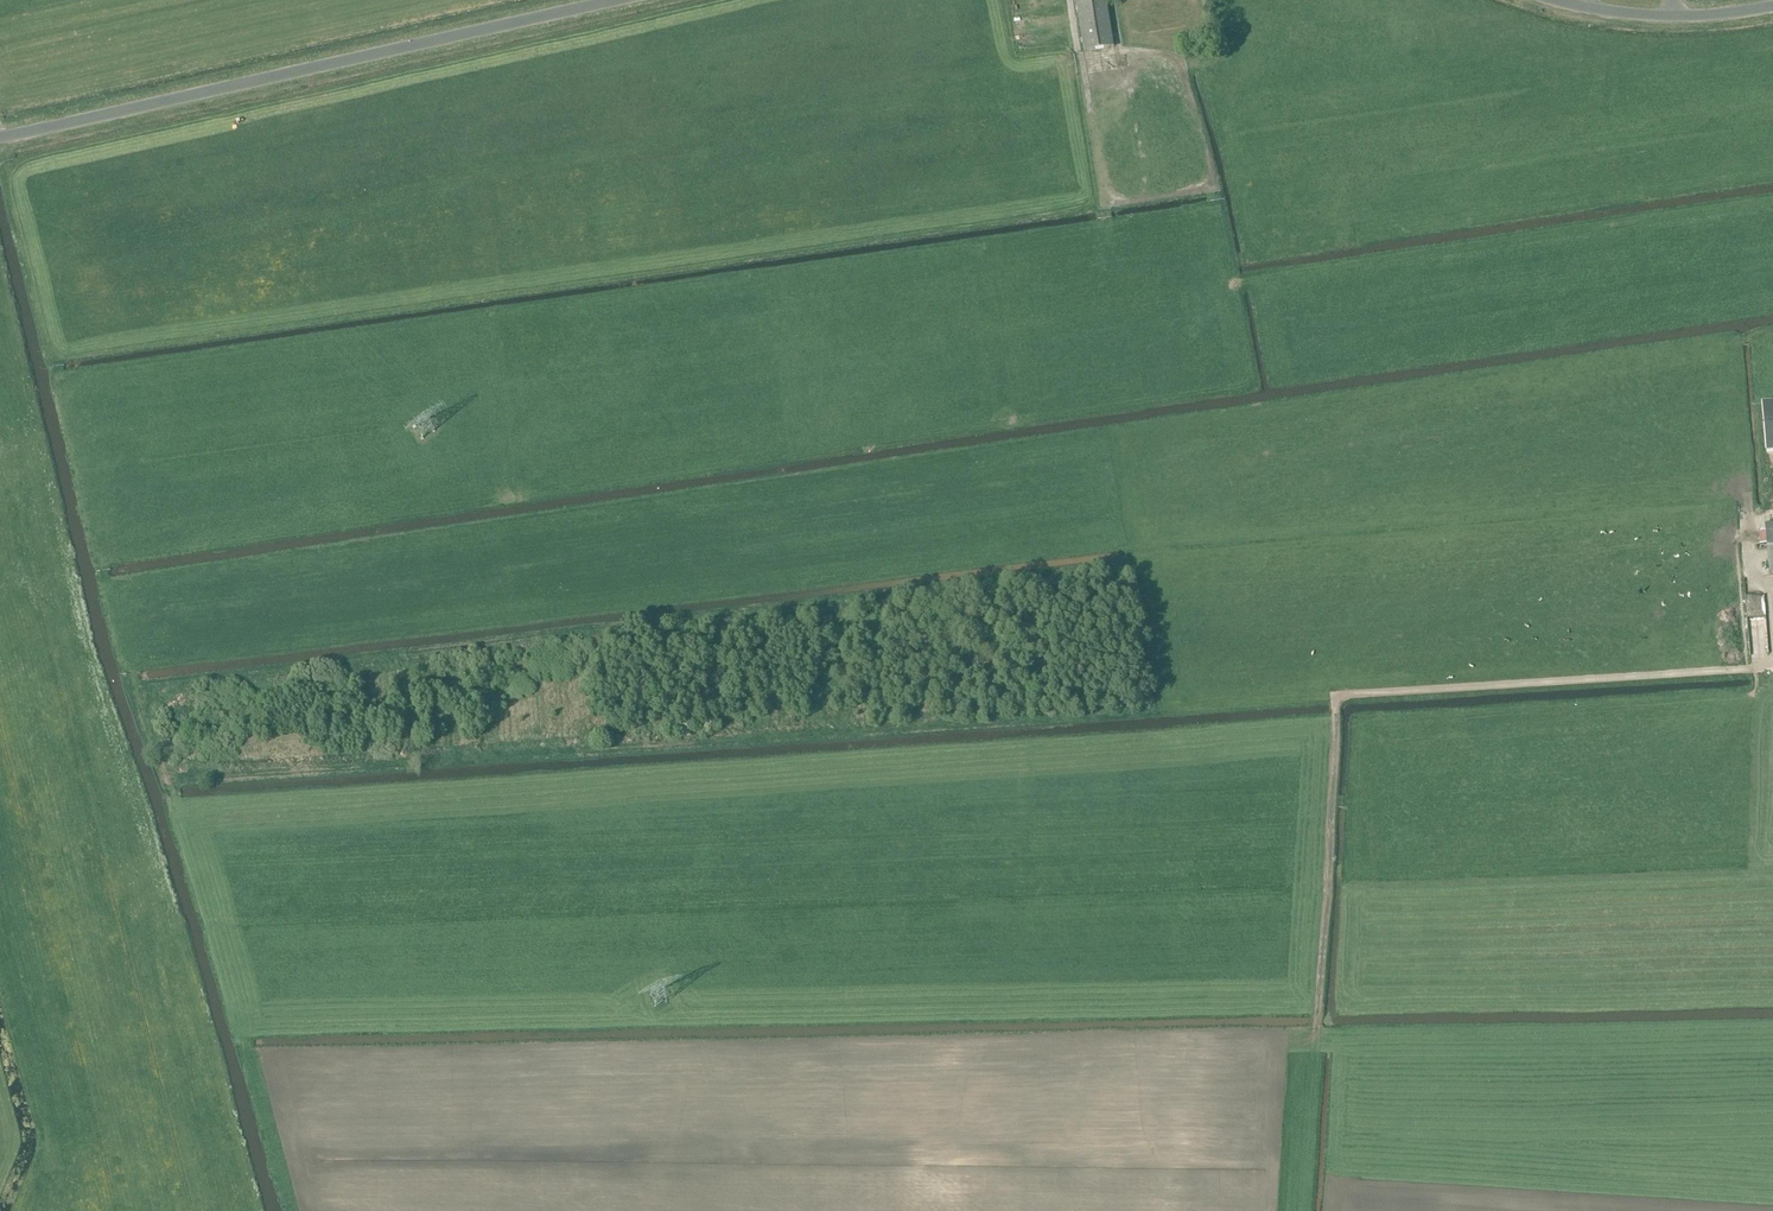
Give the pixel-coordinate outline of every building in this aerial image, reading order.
[(1085,51),(1114,47),(1106,0),(1077,0),(1085,51)] [(1762,403),(1765,450),(1772,450),(1772,402),(1762,403)] [(1766,628),(1765,593),(1748,594),(1750,628),(1766,628)]
